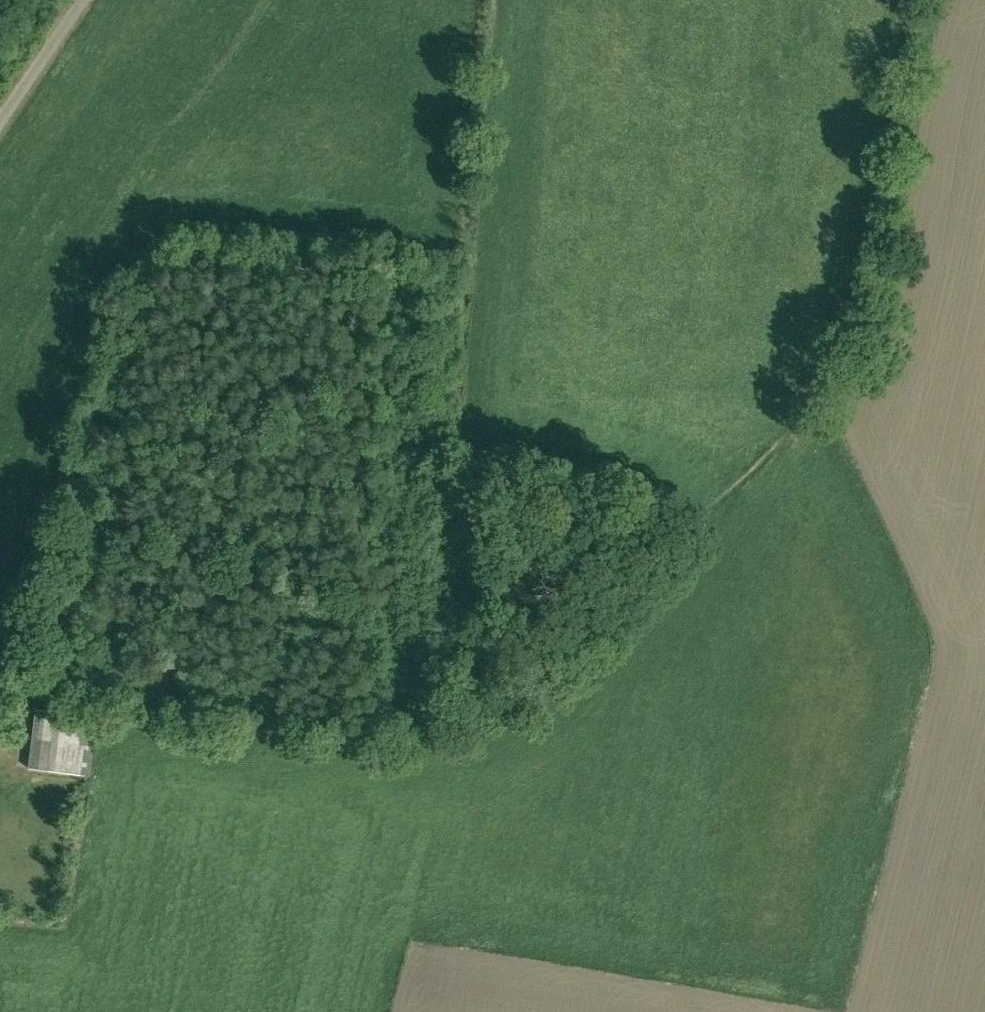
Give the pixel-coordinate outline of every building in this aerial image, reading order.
[(32,770),(88,775),(94,715),(37,710),(32,770)]
